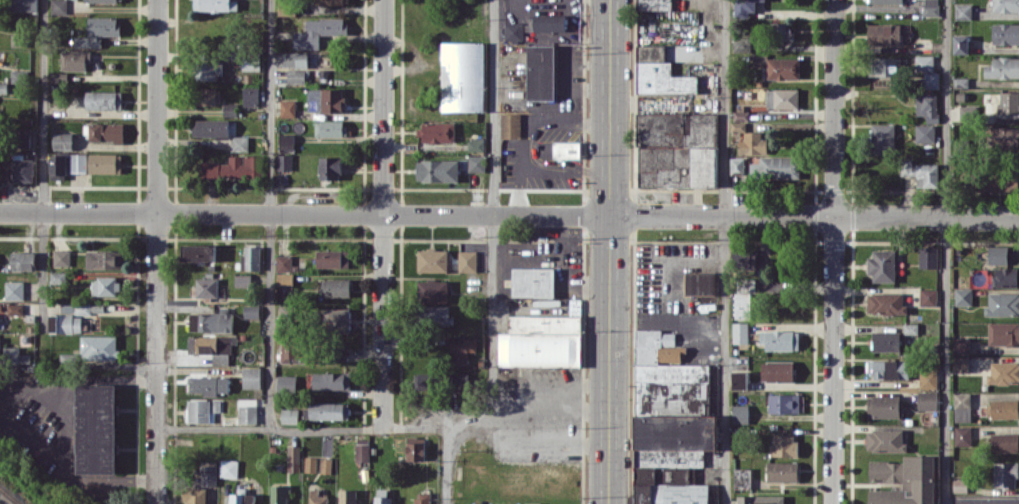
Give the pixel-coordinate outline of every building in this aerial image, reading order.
[(10,11),(38,12),(38,0),(10,0),(10,11)] [(68,0),(52,0),(51,13),(67,13),(68,0)] [(194,10),(238,10),(238,0),(237,0),(230,0),(194,0),(194,10)] [(637,9),(672,10),(672,0),(637,0),(637,9)] [(736,18),(750,17),(750,11),(756,11),(756,1),(766,1),(766,0),(736,0),(736,18)] [(939,0),(923,0),(924,15),(939,15),(939,0)] [(1018,11),(1018,0),(992,0),(993,11),(1018,11)] [(955,19),(972,19),(972,3),(955,3),(955,19)] [(566,31),(565,14),(534,15),(534,31),(566,31)] [(102,47),(102,35),(120,35),(120,16),(88,16),(89,36),(75,36),(75,47),(102,47)] [(320,49),(320,34),(347,35),(347,18),(307,18),(307,31),(294,31),(294,49),(320,49)] [(794,40),(794,30),(790,30),(790,21),(778,21),(778,39),(794,40)] [(937,22),(917,21),(917,35),(937,35),(937,22)] [(901,24),(869,23),(868,44),(901,44),(901,24)] [(992,23),(993,44),(1018,44),(1018,23),(992,23)] [(29,46),(30,34),(12,33),(12,46),(29,46)] [(953,53),(968,54),(968,35),(954,35),(953,53)] [(734,53),(751,52),(750,37),(733,38),(734,53)] [(442,110),(484,111),(485,42),(442,42),(442,110)] [(637,44),(637,60),(636,60),(636,92),(697,92),(697,76),(672,76),(671,61),(702,61),(702,44),(637,44)] [(555,45),(527,45),(528,100),(555,100),(555,45)] [(63,70),(87,70),(87,62),(91,62),(91,50),(62,51),(63,70)] [(308,66),(308,51),(279,52),(279,67),(308,66)] [(243,70),(260,71),(260,55),(244,55),(243,70)] [(934,55),(915,55),(915,71),(933,71),(934,55)] [(984,77),(1018,78),(1018,57),(992,56),(992,65),(985,65),(984,77)] [(902,57),(870,57),(869,76),(901,77),(902,57)] [(800,58),(766,58),(765,78),(800,78),(800,58)] [(199,79),(223,78),(222,60),(199,60),(199,79)] [(288,83),(308,83),(308,70),(288,69),(288,83)] [(939,88),(940,72),(921,72),(921,88),(939,88)] [(259,106),(260,87),(244,86),(243,105),(259,106)] [(219,88),(197,87),(197,104),(219,105),(219,88)] [(308,89),(308,112),(344,111),(343,88),(308,89)] [(798,88),(767,89),(767,108),(798,108),(798,88)] [(122,109),(122,91),(87,91),(86,108),(122,109)] [(1018,113),(1018,92),(999,92),(999,113),(1018,113)] [(916,115),(926,115),(927,122),(938,122),(938,93),(916,94),(916,115)] [(295,100),(281,100),(281,117),(296,116),(295,100)] [(977,120),(977,105),(960,105),(959,119),(977,120)] [(716,187),(717,113),(638,113),(637,187),(716,187)] [(230,120),(197,119),(196,135),(229,137),(230,120)] [(346,120),(316,120),(315,136),(346,137),(346,120)] [(455,122),(420,122),(420,142),(455,142),(455,122)] [(89,141),(124,142),(124,123),(90,123),(89,141)] [(872,154),(895,154),(895,124),(872,123),(872,154)] [(935,125),(916,124),(915,142),(935,142),(935,125)] [(992,127),(992,148),(1018,148),(1018,127),(992,127)] [(30,128),(18,128),(19,146),(30,146),(30,128)] [(768,153),(767,138),(762,138),(761,132),(746,132),(746,154),(768,153)] [(294,133),(279,134),(279,150),(294,149),(294,133)] [(73,135),(54,134),(53,149),(73,149),(73,135)] [(231,151),(249,151),(248,136),(231,136),(231,151)] [(966,155),(966,139),(955,139),(955,155),(966,155)] [(580,159),(581,142),(554,141),(553,158),(580,159)] [(87,172),(87,153),(70,153),(70,172),(87,172)] [(121,173),(122,154),(90,153),(89,173),(121,173)] [(14,181),(34,182),(34,159),(24,159),(24,154),(14,154),(14,181)] [(292,154),(277,154),(278,170),(292,170),(292,154)] [(51,179),(66,179),(66,155),(50,156),(51,179)] [(229,156),(229,161),(201,162),(202,178),(258,177),(258,155),(229,156)] [(320,179),(342,179),(342,156),(320,157),(320,179)] [(469,156),(469,171),(485,171),(486,157),(469,156)] [(800,157),(760,156),(760,163),(750,162),(750,177),(800,178),(800,157)] [(745,158),(730,158),(730,174),(746,173),(745,158)] [(917,186),(939,186),(939,164),(913,164),(913,158),(901,158),(901,175),(917,175),(917,186)] [(13,181),(12,159),(0,159),(0,182),(13,181)] [(458,181),(459,160),(417,160),(417,181),(458,181)] [(1009,171),(975,173),(976,190),(1009,189),(1009,171)] [(216,260),(216,245),(183,244),(182,260),(216,260)] [(1008,246),(989,245),(989,263),(1008,264),(1008,246)] [(260,270),(260,246),(242,246),(242,270),(260,270)] [(937,268),(938,246),(920,246),(919,267),(937,268)] [(54,266),(70,265),(70,249),(54,250),(54,266)] [(448,272),(448,250),(418,249),(418,271),(448,272)] [(895,281),(896,249),(869,249),(869,274),(873,274),(873,281),(895,281)] [(123,269),(123,251),(87,250),(87,268),(123,269)] [(317,267),(349,268),(349,250),(317,250),(317,267)] [(458,251),(459,271),(477,271),(477,250),(458,251)] [(756,267),(756,250),(734,250),(734,267),(756,267)] [(35,270),(35,252),(11,251),(11,270),(35,270)] [(292,285),(293,255),(277,255),(276,285),(292,285)] [(555,268),(512,268),(512,297),(554,297),(555,268)] [(994,268),(995,286),(1018,286),(1018,268),(994,268)] [(66,283),(66,272),(50,272),(51,283),(66,283)] [(685,294),(716,294),(716,272),(685,272),(685,294)] [(236,287),(252,286),(252,274),(236,275),(236,287)] [(119,295),(119,277),(93,277),(92,295),(119,295)] [(218,277),(196,278),(197,286),(192,286),(192,297),(218,296),(218,277)] [(351,279),(322,278),(321,296),(350,297),(351,279)] [(448,280),(418,281),(418,302),(448,302),(448,280)] [(24,281),(5,281),(5,299),(24,299),(24,281)] [(937,288),(920,288),(920,305),(937,306),(937,288)] [(972,305),(972,288),(955,288),(955,305),(972,305)] [(735,318),(752,318),(751,292),(735,293),(735,318)] [(905,292),(867,293),(868,314),(905,314),(905,292)] [(987,315),(1018,315),(1018,293),(987,293),(987,315)] [(8,314),(24,314),(24,304),(8,304),(8,314)] [(259,318),(259,305),(244,305),(244,318),(259,318)] [(450,306),(423,306),(423,323),(455,324),(455,314),(450,314),(450,306)] [(349,331),(350,309),(324,308),(324,331),(349,331)] [(233,332),(233,313),(190,312),(189,331),(233,332)] [(498,365),(581,366),(582,316),(509,315),(509,332),(499,332),(498,365)] [(748,322),(732,322),(733,343),(748,343),(748,322)] [(1018,345),(1018,322),(989,322),(989,345),(1018,345)] [(917,333),(917,324),(904,324),(904,333),(917,333)] [(710,484),(695,484),(695,467),(704,467),(704,450),(718,450),(718,415),(709,415),(709,363),(686,363),(686,346),(675,346),(675,331),(636,330),(635,503),(710,503),(710,484)] [(762,349),(799,350),(799,331),(762,330),(762,349)] [(901,331),(872,331),(872,351),(900,351),(901,331)] [(117,335),(81,336),(81,359),(118,359),(117,335)] [(188,336),(189,353),(232,353),(231,336),(188,336)] [(477,336),(450,336),(450,366),(468,366),(468,351),(477,351),(477,336)] [(970,338),(953,338),(953,353),(970,353),(970,338)] [(282,363),(310,362),(310,341),(281,342),(282,363)] [(228,353),(212,354),(213,362),(229,362),(228,353)] [(968,372),(969,356),(953,355),(953,371),(968,372)] [(794,382),(794,361),(762,360),(761,381),(794,382)] [(874,379),(910,379),(910,360),(867,360),(867,371),(874,372),(874,379)] [(1018,384),(1018,362),(991,361),(991,374),(987,374),(987,383),(1018,384)] [(243,388),(261,388),(261,367),(243,367),(243,388)] [(919,370),(920,388),(938,388),(937,370),(919,370)] [(732,389),(748,389),(747,371),(732,371),(732,389)] [(313,390),(351,389),(350,372),(313,373),(313,390)] [(414,373),(415,390),(433,390),(433,373),(414,373)] [(467,373),(454,373),(454,390),(468,390),(467,373)] [(297,375),(278,375),(278,393),(296,394),(297,375)] [(203,396),(218,396),(218,392),(229,392),(229,376),(189,376),(188,392),(203,392),(203,396)] [(77,473),(116,473),(117,384),(77,384),(77,473)] [(918,410),(938,410),(938,391),(918,391),(918,410)] [(971,421),(971,393),(954,393),(955,422),(971,421)] [(769,394),(769,413),(800,413),(800,394),(769,394)] [(868,417),(901,417),(900,395),(868,395),(868,417)] [(989,399),(989,418),(1018,417),(1018,399),(989,399)] [(214,423),(215,411),(220,412),(220,400),(188,400),(188,422),(214,423)] [(349,419),(349,404),(304,403),(304,418),(349,419)] [(239,423),(257,423),(257,405),(239,405),(239,423)] [(749,423),(749,405),(733,405),(733,423),(749,423)] [(281,423),(299,423),(299,409),(282,408),(281,423)] [(955,446),(972,446),(972,426),(955,426),(955,446)] [(867,429),(867,452),(907,451),(907,443),(903,443),(903,429),(867,429)] [(991,433),(991,451),(1018,452),(1018,433),(991,433)] [(798,435),(771,434),(771,456),(797,456),(798,435)] [(407,460),(425,460),(426,443),(407,442),(407,460)] [(369,443),(356,443),(356,461),(370,461),(369,443)] [(287,471),(300,472),(300,445),(288,445),(287,471)] [(905,455),(905,461),(870,461),(870,482),(903,482),(903,489),(869,489),(869,503),(935,503),(935,455),(905,455)] [(304,472),(316,472),(317,457),(305,457),(304,472)] [(332,458),(321,457),(321,473),(331,473),(332,458)] [(238,460),(221,460),(220,478),(238,478),(238,460)] [(768,461),(767,481),(799,482),(799,462),(768,461)] [(1018,462),(994,462),(995,487),(1018,487),(1018,462)] [(217,466),(200,466),(200,486),(216,486),(217,466)] [(735,489),(751,488),(750,468),(734,468),(735,489)] [(953,492),(967,492),(968,485),(961,485),(961,478),(954,478),(953,492)] [(287,485),(271,485),(271,503),(287,503),(287,485)] [(186,488),(186,503),(206,503),(206,488),(186,488)] [(320,495),(320,489),(310,489),(310,503),(328,503),(328,495),(320,495)] [(431,492),(415,492),(415,503),(431,503),(431,492)] [(231,494),(231,503),(255,503),(256,494),(231,494)] [(738,495),(737,503),(784,503),(784,495),(738,495)]
